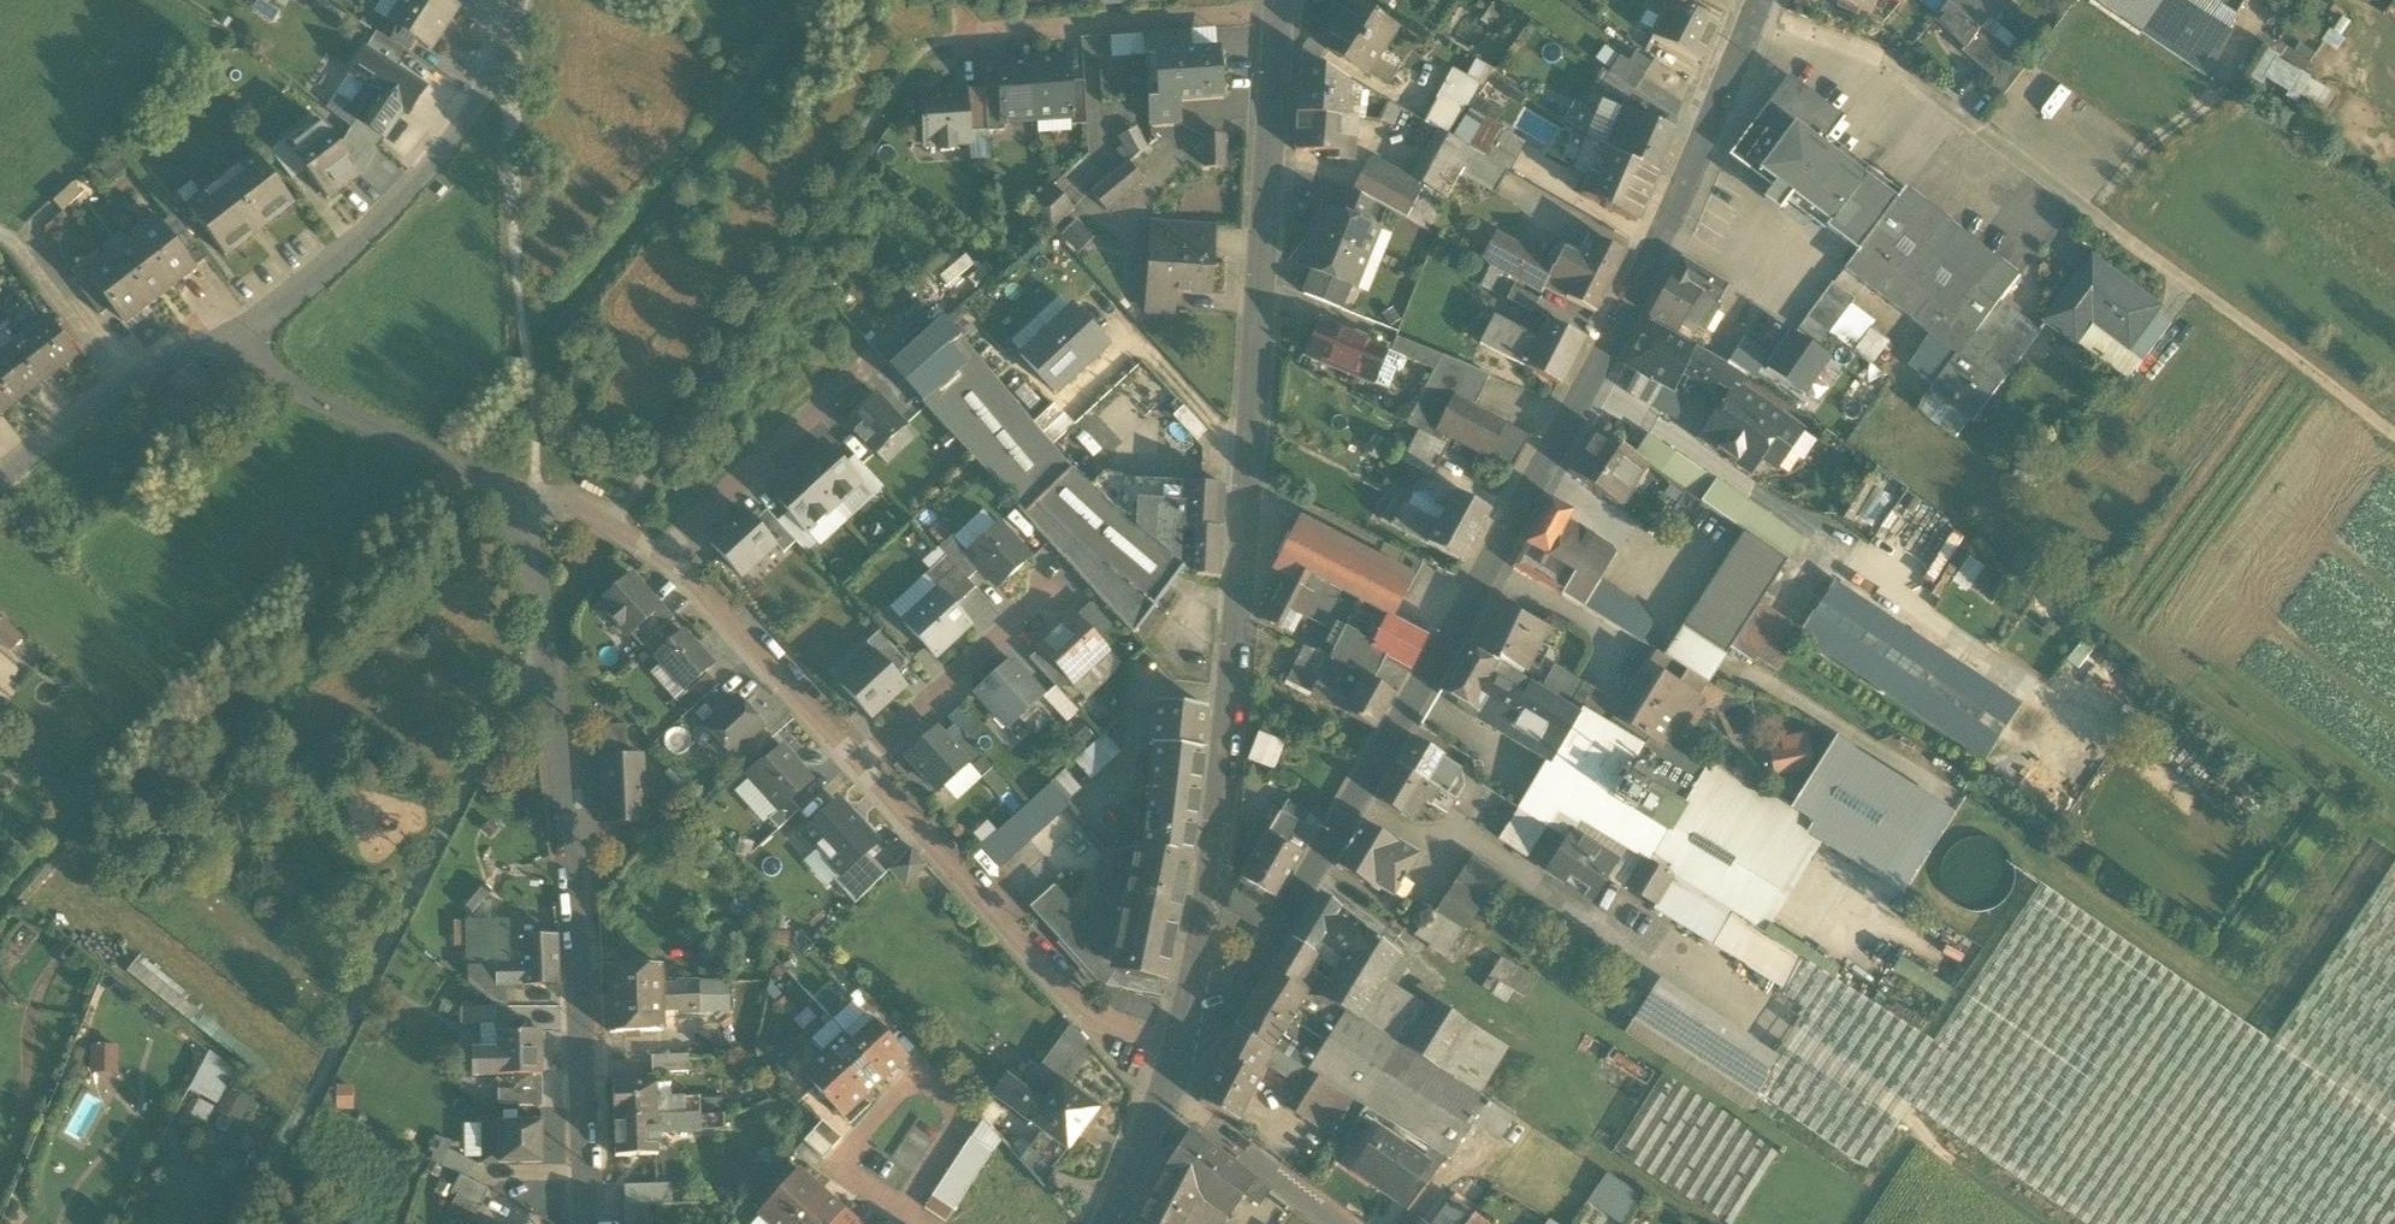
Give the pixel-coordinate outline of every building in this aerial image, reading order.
[(428,50),(446,23),(448,25),(460,7),(449,0),(406,0),(390,23),(389,25),(416,42),(428,50)] [(1391,11),(1398,0),(1374,0),(1391,11)] [(1870,15),(1876,0),(1833,0),(1870,15)] [(1966,44),(1981,30),(1992,18),(1995,21),(2013,1),(2011,0),(1983,0),(1977,3),(1973,0),(1964,0),(1963,2),(1961,0),(1955,0),(1939,18),(1966,44)] [(2143,34),(2165,0),(2105,0),(2101,5),(2143,34)] [(2205,77),(2229,33),(2180,0),(2165,0),(2143,34),(2205,77)] [(1324,47),(1364,73),(1393,28),(1351,1),(1335,26),(1337,27),(1324,47)] [(1650,40),(1697,64),(1716,27),(1669,3),(1650,40)] [(385,20),(376,33),(408,54),(416,42),(389,25),(390,23),(385,20)] [(1215,28),(1187,30),(1189,52),(1216,50),(1215,28)] [(1143,33),(1144,35),(1145,57),(1160,56),(1160,54),(1189,52),(1187,30),(1143,33)] [(2006,53),(1981,30),(1966,44),(1962,49),(1988,72),(2006,53)] [(397,70),(408,54),(376,33),(365,50),(397,70)] [(1111,59),(1145,57),(1144,35),(1110,37),(1111,59)] [(2319,114),(2335,87),(2261,44),(2246,71),(2319,114)] [(352,129),(376,149),(401,112),(407,116),(425,88),(397,70),(365,50),(352,70),(379,88),(352,129)] [(1163,100),(1163,102),(1178,101),(1221,98),(1217,50),(1216,50),(1189,52),(1160,54),(1160,56),(1163,100)] [(2006,53),(1988,72),(1997,80),(2014,59),(2006,53)] [(1302,55),(1298,113),(1345,117),(1347,81),(1302,55)] [(1160,56),(1145,57),(1149,101),(1163,100),(1160,56)] [(1608,72),(1609,73),(1634,90),(1645,74),(1619,57),(1608,72)] [(1067,58),(1032,61),(1036,120),(1070,118),(1071,118),(1069,83),(1067,58)] [(1436,100),(1465,117),(1469,110),(1491,76),(1464,58),(1436,100)] [(1993,85),(2004,95),(2025,69),(2014,59),(1997,80),(1993,85)] [(1003,123),(1036,120),(1032,61),(998,63),(999,88),(1002,123),(1003,123)] [(1625,103),(1634,90),(1609,73),(1600,87),(1625,103)] [(1070,118),(1070,127),(1086,125),(1083,82),(1069,83),(1071,118),(1070,118)] [(1792,195),(1831,224),(1866,177),(1819,142),(1836,119),(1790,85),(1756,130),(1764,136),(1746,160),(1776,183),(1764,199),(1780,211),(1792,195)] [(966,93),(968,132),(987,131),(985,88),(966,90),(966,93)] [(987,131),(988,132),(1004,132),(1003,123),(1002,123),(999,88),(985,88),(987,131)] [(940,145),(940,152),(954,151),(953,145),(969,143),(968,132),(966,93),(921,96),(924,146),(940,145)] [(1149,101),(1150,127),(1180,125),(1178,101),(1163,102),(1163,100),(1149,101)] [(1446,137),(1450,139),(1465,117),(1436,100),(1423,124),(1436,131),(1446,137)] [(1379,120),(1392,127),(1400,111),(1387,103),(1379,120)] [(1563,122),(1587,138),(1598,119),(1573,105),(1563,122)] [(1469,110),(1465,117),(1450,139),(1467,149),(1485,119),(1469,110)] [(1609,152),(1620,159),(1656,174),(1674,132),(1623,110),(1615,130),(1598,119),(1587,138),(1588,139),(1602,148),(1609,152)] [(1358,118),(1345,117),(1298,113),(1295,151),(1327,153),(1327,160),(1347,161),(1348,138),(1356,139),(1358,118)] [(1485,119),(1467,149),(1473,152),(1483,157),(1500,128),(1485,119)] [(295,148),(322,126),(317,121),(291,143),(295,148)] [(304,170),(326,199),(360,173),(339,146),(329,133),(322,126),(295,148),(291,143),(287,146),(285,147),(304,170)] [(1148,148),(1137,127),(1117,138),(1127,158),(1148,148)] [(1500,128),(1483,157),(1508,171),(1509,172),(1526,143),(1500,128)] [(339,146),(360,173),(376,150),(350,129),(339,146)] [(1738,154),(1746,160),(1764,136),(1756,130),(1738,154)] [(1436,131),(1410,177),(1422,183),(1428,171),(1446,137),(1436,131)] [(1203,137),(1203,168),(1222,168),(1222,137),(1203,137)] [(1446,137),(1428,171),(1453,185),(1460,174),(1473,152),(1467,149),(1450,139),(1446,137)] [(269,150),(292,180),(304,170),(285,147),(287,146),(282,140),(269,150)] [(1609,152),(1602,148),(1591,175),(1598,179),(1609,154),(1609,152)] [(1495,194),(1508,171),(1483,157),(1473,152),(1460,174),(1495,194)] [(1656,175),(1656,174),(1620,159),(1609,154),(1598,179),(1591,175),(1582,197),(1605,207),(1604,209),(1636,223),(1656,175)] [(1371,156),(1365,167),(1416,195),(1422,183),(1410,177),(1371,156)] [(187,209),(223,256),(292,204),(257,157),(187,209)] [(1091,194),(1106,213),(1143,182),(1128,163),(1091,194)] [(1427,232),(1453,185),(1428,171),(1422,183),(1416,195),(1365,167),(1352,191),(1373,203),(1427,232)] [(65,190),(73,200),(93,185),(85,175),(65,190)] [(1827,228),(1858,251),(1862,246),(1897,200),(1866,177),(1831,224),(1827,228)] [(1030,208),(1051,231),(1072,210),(1052,187),(1030,208)] [(1336,213),(1364,224),(1373,203),(1352,191),(1346,189),(1336,213)] [(1897,200),(1862,246),(1957,318),(2001,261),(1905,189),(1897,200)] [(1323,208),(1311,237),(1365,259),(1377,230),(1364,224),(1336,213),(1323,208)] [(207,257),(194,242),(174,215),(162,224),(183,251),(195,267),(207,257)] [(1094,238),(1077,220),(1060,235),(1077,254),(1094,238)] [(162,224),(138,243),(171,285),(195,267),(183,251),(162,224)] [(1205,251),(1211,251),(1213,229),(1150,226),(1148,247),(1156,248),(1156,245),(1205,248),(1205,251)] [(1391,235),(1377,230),(1365,259),(1379,264),(1391,235)] [(1487,263),(1515,278),(1527,257),(1529,252),(1495,233),(1483,255),(1487,263)] [(1354,288),(1365,259),(1311,237),(1300,267),(1312,271),(1308,282),(1346,296),(1350,286),(1354,288)] [(138,243),(114,261),(148,304),(171,285),(138,243)] [(1606,244),(1595,265),(1612,275),(1623,253),(1606,244)] [(1175,295),(1209,297),(1210,271),(1204,271),(1205,251),(1205,248),(1156,245),(1156,248),(1154,291),(1153,294),(1175,295)] [(1858,251),(1845,269),(1959,354),(1932,390),(1970,419),(1974,422),(2008,377),(1983,358),(2006,328),(1990,316),(2001,301),(2020,276),(2001,261),(1957,318),(1862,246),(1858,251)] [(1156,248),(1148,247),(1146,291),(1154,291),(1156,248)] [(1563,250),(1557,263),(1562,266),(1569,253),(1563,250)] [(1553,270),(1574,280),(1584,261),(1569,253),(1562,266),(1557,263),(1548,259),(1544,265),(1553,270)] [(1544,265),(1527,257),(1515,278),(1541,293),(1544,287),(1553,270),(1544,265)] [(1368,294),(1379,264),(1365,259),(1354,288),(1368,294)] [(1651,314),(1680,330),(1685,322),(1700,294),(1717,303),(1727,284),(1682,259),(1665,290),(1651,314)] [(1614,275),(1612,275),(1595,265),(1584,260),(1584,261),(1574,280),(1565,298),(1594,313),(1614,275)] [(123,322),(148,304),(114,261),(90,280),(111,307),(123,322)] [(2074,342),(2076,339),(2101,358),(2117,338),(2129,348),(2130,348),(2157,313),(2160,309),(2098,262),(2084,280),(2081,278),(2047,322),(2074,342)] [(1574,280),(1553,270),(1544,287),(1565,298),(1574,280)] [(79,289),(99,316),(111,307),(90,280),(79,289)] [(1303,295),(1340,310),(1346,296),(1308,282),(1303,295)] [(1832,283),(1806,317),(1829,334),(1851,305),(1854,300),(1832,283)] [(1515,304),(1535,315),(1543,300),(1523,290),(1515,304)] [(1144,312),(1173,314),(1175,295),(1153,294),(1154,291),(1146,291),(1144,312)] [(1720,305),(1717,303),(1700,294),(1685,322),(1705,333),(1720,305)] [(1983,358),(2008,377),(2042,332),(2001,301),(1990,316),(2006,328),(1983,358)] [(1852,352),(1870,327),(1874,322),(1851,305),(1829,334),(1852,352)] [(1072,307),(1046,332),(1081,369),(1107,345),(1072,307)] [(2122,358),(2138,370),(2173,324),(2157,313),(2130,348),(2129,348),(2122,358)] [(1479,344),(1525,368),(1539,340),(1493,317),(1479,344)] [(1820,345),(1829,334),(1806,317),(1798,329),(1820,345)] [(49,320),(23,339),(51,375),(76,355),(49,320)] [(1128,626),(1134,633),(1154,609),(1186,567),(1176,558),(1117,510),(1116,511),(1090,487),(1071,470),(945,321),(890,368),(976,462),(1062,554),(1086,581),(1128,626)] [(1623,365),(1635,372),(1674,391),(1684,371),(1697,348),(1648,321),(1623,365)] [(1549,322),(1539,340),(1525,368),(1558,385),(1581,339),(1549,322)] [(1309,357),(1372,383),(1386,349),(1323,323),(1309,357)] [(1870,327),(1852,352),(1872,366),(1890,342),(1870,327)] [(1055,393),(1081,369),(1046,332),(1020,356),(1055,393)] [(1828,359),(1791,333),(1765,370),(1802,396),(1803,395),(1825,363),(1828,359)] [(1403,358),(1434,371),(1441,356),(1395,337),(1390,350),(1390,353),(1403,358)] [(1764,350),(1743,337),(1728,362),(1754,379),(1762,363),(1758,360),(1764,350)] [(2117,338),(2101,358),(2131,379),(2138,370),(2122,358),(2129,348),(2117,338)] [(0,357),(0,360),(26,394),(51,375),(23,339),(0,357)] [(1697,348),(1684,371),(1699,381),(1698,382),(1712,391),(1725,367),(1714,361),(1715,358),(1697,348)] [(1390,350),(1386,349),(1372,383),(1387,389),(1394,371),(1398,372),(1402,370),(1404,363),(1403,358),(1390,353),(1390,350)] [(1769,353),(1764,350),(1758,360),(1762,363),(1769,353)] [(1,413),(26,394),(0,360),(0,412),(1,413)] [(1455,361),(1450,375),(1480,390),(1488,375),(1455,361)] [(1728,362),(1725,367),(1712,391),(1714,421),(1702,438),(1750,472),(1760,457),(1775,467),(1787,450),(1800,431),(1739,388),(1747,376),(1728,362)] [(1817,404),(1839,373),(1825,363),(1803,395),(1817,404)] [(1676,420),(1698,382),(1699,381),(1684,371),(1674,391),(1635,372),(1624,391),(1676,420)] [(1471,407),(1480,390),(1450,375),(1441,392),(1451,397),(1471,407)] [(1954,440),(1970,419),(1932,390),(1916,411),(1954,440)] [(844,422),(874,455),(904,427),(875,394),(844,422)] [(1434,431),(1489,459),(1506,425),(1471,407),(1451,397),(1434,431)] [(1033,423),(1043,434),(1064,414),(1054,404),(1033,423)] [(1207,431),(1183,406),(1172,416),(1196,442),(1207,431)] [(1073,424),(1064,414),(1043,434),(1052,444),(1073,424)] [(1529,437),(1506,425),(1489,459),(1512,470),(1529,437)] [(1423,473),(1432,478),(1448,446),(1419,431),(1402,463),(1404,464),(1423,473)] [(1567,475),(1615,507),(1634,480),(1645,464),(1596,431),(1567,475)] [(1816,441),(1800,431),(1787,450),(1803,461),(1816,441)] [(1388,441),(1373,434),(1363,454),(1378,461),(1388,441)] [(821,443),(795,467),(833,509),(859,484),(843,467),(821,443)] [(1677,482),(1704,501),(1705,498),(1716,481),(1676,453),(1662,474),(1676,484),(1677,482)] [(859,484),(872,498),(883,489),(854,457),(843,467),(859,484)] [(1423,473),(1404,464),(1395,481),(1414,491),(1423,473)] [(806,533),(833,509),(795,467),(768,492),(788,513),(806,533)] [(1176,558),(1179,559),(1180,542),(1181,529),(1182,512),(1160,511),(1161,484),(1125,483),(1118,481),(1105,470),(1090,487),(1116,511),(1117,510),(1176,558)] [(1705,498),(1733,518),(1744,500),(1716,481),(1705,498)] [(1160,511),(1182,512),(1183,485),(1161,484),(1160,511)] [(1183,484),(1183,485),(1182,512),(1181,529),(1194,530),(1193,542),(1180,542),(1179,559),(1220,562),(1224,486),(1183,484)] [(1438,522),(1445,510),(1413,493),(1406,505),(1438,522)] [(1445,510),(1438,522),(1426,544),(1461,563),(1488,513),(1453,493),(1445,510)] [(1380,520),(1390,525),(1402,503),(1392,498),(1380,520)] [(1526,544),(1548,557),(1566,525),(1573,513),(1550,500),(1526,544)] [(1801,540),(1744,500),(1733,518),(1730,523),(1787,561),(1801,540)] [(1390,525),(1426,544),(1438,522),(1406,505),(1402,503),(1390,525)] [(774,545),(783,554),(795,543),(777,523),(766,511),(754,522),(774,545)] [(710,545),(739,577),(774,545),(754,522),(745,513),(710,545)] [(795,543),(805,553),(815,543),(806,533),(788,513),(777,523),(795,543)] [(1274,566),(1285,571),(1288,566),(1387,617),(1407,579),(1296,523),(1291,533),(1288,532),(1277,554),(1280,555),(1274,566)] [(1616,628),(1623,632),(1630,619),(1637,607),(1598,584),(1616,554),(1566,525),(1548,557),(1574,573),(1562,594),(1584,608),(1597,616),(1604,620),(1616,628)] [(981,568),(999,587),(1028,561),(996,526),(967,553),(981,568)] [(1746,534),(1706,595),(1747,622),(1787,562),(1746,534)] [(967,553),(952,536),(938,548),(946,557),(968,580),(981,568),(967,553)] [(1513,568),(1561,595),(1562,594),(1574,573),(1548,557),(1526,544),(1513,568)] [(937,590),(954,608),(976,588),(968,580),(946,557),(924,576),(937,590)] [(1992,603),(2008,579),(1974,557),(1958,581),(1992,603)] [(1219,578),(1220,562),(1179,559),(1176,558),(1186,567),(1197,576),(1219,578)] [(1291,636),(1301,616),(1311,597),(1381,632),(1388,617),(1387,617),(1288,566),(1285,571),(1259,620),(1291,636)] [(598,604),(628,638),(630,636),(660,608),(630,575),(598,604)] [(1798,637),(1986,761),(2023,705),(1835,581),(1798,637)] [(954,608),(937,590),(902,623),(935,658),(970,625),(954,608)] [(1706,684),(1747,622),(1706,595),(1665,658),(1678,666),(1706,684)] [(1371,651),(1381,632),(1311,597),(1301,616),(1340,637),(1341,635),(1371,651)] [(1471,649),(1521,677),(1522,675),(1544,630),(1493,604),(1471,649)] [(1086,605),(1074,616),(1092,636),(1104,625),(1086,605)] [(1734,652),(1751,663),(1780,618),(1761,606),(1760,605),(1732,650),(1734,652)] [(630,636),(642,648),(674,619),(662,606),(660,608),(630,636)] [(1069,682),(1071,684),(1106,651),(1092,636),(1074,616),(1039,649),(1040,650),(1069,682)] [(1408,671),(1408,672),(1426,637),(1388,617),(1381,632),(1371,651),(1370,652),(1384,659),(1408,671)] [(10,652),(23,638),(2,618),(0,620),(0,643),(10,652)] [(2062,621),(2048,636),(2082,667),(2096,651),(2062,621)] [(677,683),(685,691),(713,666),(682,632),(655,657),(661,664),(677,683)] [(875,654),(895,676),(908,664),(878,633),(866,644),(875,654)] [(1329,659),(1362,676),(1373,682),(1384,659),(1370,652),(1371,651),(1341,635),(1340,637),(1336,646),(1329,659)] [(1311,651),(1329,659),(1336,646),(1318,637),(1311,651)] [(1646,664),(1670,679),(1678,666),(1665,658),(1645,646),(1637,659),(1646,664)] [(1298,660),(1321,674),(1329,659),(1311,651),(1303,647),(1298,660)] [(1441,693),(1519,740),(1545,696),(1541,693),(1520,681),(1467,649),(1441,693)] [(1058,692),(1069,682),(1040,650),(1029,660),(1055,688),(1058,692)] [(840,686),(870,718),(904,686),(895,676),(875,654),(840,686)] [(1362,676),(1329,659),(1321,674),(1319,678),(1311,695),(1322,701),(1331,685),(1351,696),(1362,676)] [(1372,683),(1394,696),(1408,671),(1384,659),(1373,682),(1372,683)] [(1626,678),(1634,683),(1646,664),(1637,659),(1626,678)] [(1007,728),(1018,719),(1031,707),(1043,696),(1010,661),(975,693),(1007,728)] [(677,683),(661,664),(651,673),(668,691),(677,683)] [(1670,679),(1646,664),(1634,683),(1612,718),(1657,745),(1657,744),(1672,720),(1682,726),(1695,705),(1696,706),(1701,698),(1670,679)] [(1545,696),(1563,706),(1577,682),(1555,669),(1541,693),(1545,696)] [(677,702),(688,713),(718,686),(707,675),(677,702)] [(1372,683),(1373,682),(1362,676),(1351,696),(1331,685),(1322,701),(1341,712),(1373,731),(1394,696),(1372,683)] [(1058,692),(1055,688),(1043,698),(1066,723),(1078,713),(1058,692)] [(1519,740),(1551,758),(1578,715),(1563,706),(1545,696),(1519,740)] [(723,748),(731,756),(762,727),(736,699),(704,727),(712,735),(711,742),(716,748),(723,748)] [(1154,747),(1154,753),(1187,757),(1195,756),(1195,752),(1202,752),(1207,709),(1154,702),(1149,746),(1154,747)] [(1035,711),(1031,707),(1018,719),(1022,723),(1035,711)] [(1604,731),(1578,715),(1551,758),(1538,778),(1567,796),(1586,806),(1577,821),(1641,860),(1672,878),(1731,914),(1756,929),(1811,834),(1818,824),(1792,808),(1723,767),(1706,772),(1657,744),(1657,745),(1612,718),(1604,731)] [(599,728),(601,759),(627,758),(626,726),(599,728)] [(905,757),(938,793),(969,765),(952,747),(936,729),(905,757)] [(1250,760),(1276,770),(1287,741),(1261,732),(1250,760)] [(1094,744),(1111,762),(1120,753),(1104,735),(1094,744)] [(969,765),(981,779),(992,769),(963,737),(952,747),(969,765)] [(1836,739),(1792,808),(1818,824),(1811,834),(1822,841),(1822,842),(1880,878),(1925,808),(1916,788),(1836,739)] [(1426,783),(1455,801),(1463,787),(1460,770),(1412,740),(1396,767),(1425,784),(1426,783)] [(749,778),(779,810),(789,800),(811,781),(782,749),(749,778)] [(1198,787),(1202,752),(1195,752),(1195,756),(1187,757),(1154,753),(1150,781),(1198,787)] [(1074,763),(1091,780),(1100,771),(1084,754),(1074,763)] [(642,757),(627,758),(601,759),(604,824),(645,822),(642,757)] [(1445,816),(1455,801),(1426,783),(1425,784),(1396,767),(1377,799),(1378,800),(1378,801),(1409,820),(1421,801),(1445,816)] [(1054,781),(1071,799),(1080,790),(1064,772),(1054,781)] [(1574,819),(1577,821),(1586,806),(1567,796),(1538,778),(1530,791),(1536,795),(1535,797),(1558,810),(1574,819)] [(1192,841),(1198,787),(1150,781),(1142,848),(1190,857),(1191,858),(1193,846),(1192,841)] [(1938,803),(1916,788),(1925,808),(1880,878),(1888,883),(1938,803)] [(1043,791),(1012,819),(980,849),(999,870),(1031,841),(1063,812),(1043,791)] [(1519,810),(1546,828),(1558,810),(1535,797),(1536,795),(1530,791),(1518,810),(1519,810)] [(768,820),(778,831),(799,811),(789,800),(779,810),(768,820)] [(1279,814),(1302,827),(1309,816),(1286,802),(1279,814)] [(866,853),(875,845),(837,803),(803,833),(804,834),(796,841),(809,855),(816,849),(840,875),(841,876),(866,853)] [(1498,840),(1526,858),(1546,828),(1519,810),(1518,810),(1498,840)] [(1275,899),(1276,900),(1314,834),(1302,827),(1279,814),(1278,813),(1240,879),(1242,880),(1275,899)] [(1607,877),(1624,887),(1641,860),(1577,821),(1574,819),(1566,831),(1571,834),(1572,833),(1616,863),(1607,877)] [(1371,888),(1372,886),(1396,847),(1394,846),(1361,826),(1336,867),(1371,888)] [(1567,882),(1592,899),(1607,877),(1616,863),(1572,833),(1571,834),(1546,871),(1566,884),(1567,882)] [(1767,936),(1822,842),(1822,841),(1811,834),(1756,929),(1767,936)] [(1960,843),(1949,852),(1942,864),(1941,879),(1945,892),(1954,903),(1967,910),(1981,912),(1995,907),(2006,898),(2013,886),(2014,871),(2010,858),(2001,846),(1988,840),(1974,838),(1960,843)] [(1397,843),(1394,846),(1396,847),(1372,886),(1386,894),(1399,873),(1405,877),(1417,857),(1415,856),(1397,843)] [(1177,917),(1190,857),(1142,848),(1136,847),(1126,895),(1124,905),(1123,907),(1177,917)] [(889,871),(905,888),(927,866),(912,849),(889,871)] [(886,874),(866,853),(841,876),(840,875),(833,882),(854,905),(886,874)] [(1463,871),(1455,883),(1484,903),(1502,876),(1472,857),(1466,866),(1463,871)] [(1624,887),(1656,906),(1672,878),(1641,860),(1624,887)] [(2273,1043),(2394,1126),(2394,864),(2273,1043)] [(1096,899),(1116,903),(1118,893),(1121,879),(1111,877),(1113,867),(1102,865),(1095,899),(1096,899)] [(1399,873),(1386,894),(1392,898),(1405,877),(1399,873)] [(1653,911),(1712,946),(1731,914),(1672,878),(1656,906),(1653,911)] [(1229,912),(1252,927),(1265,916),(1275,899),(1242,880),(1230,900),(1229,912)] [(1591,901),(1592,899),(1567,882),(1566,884),(1591,901)] [(1455,883),(1435,914),(1445,920),(1461,930),(1465,933),(1484,903),(1455,883)] [(2273,1043),(2042,885),(1935,1042),(1923,1035),(1840,983),(1830,977),(1807,1010),(1777,1055),(1767,1069),(1771,1072),(1757,1094),(1868,1169),(1912,1105),(2086,1223),(2394,1223),(2394,1126),(2273,1043)] [(1034,908),(1104,985),(1116,967),(1111,966),(1123,907),(1124,905),(1116,903),(1096,899),(1095,899),(1089,930),(1053,891),(1034,908)] [(1126,895),(1118,893),(1116,903),(1124,905),(1126,895)] [(1313,954),(1319,944),(1339,911),(1319,895),(1291,941),(1313,954)] [(1165,977),(1177,917),(1123,907),(1111,966),(1116,967),(1165,977)] [(1364,929),(1339,911),(1319,944),(1342,960),(1341,961),(1346,965),(1355,952),(1351,949),(1364,929)] [(1414,936),(1429,946),(1445,920),(1435,914),(1433,912),(1414,936)] [(1712,946),(1787,990),(1805,960),(1767,936),(1756,929),(1731,914),(1712,946)] [(1461,930),(1445,920),(1429,946),(1428,948),(1444,959),(1461,930)] [(467,947),(466,921),(453,922),(454,947),(467,947)] [(467,947),(468,967),(485,966),(483,921),(466,921),(467,947)] [(485,966),(497,966),(497,964),(497,922),(483,921),(485,966)] [(497,922),(497,964),(523,964),(522,938),(523,938),(523,922),(497,922)] [(1318,996),(1359,1021),(1381,985),(1399,956),(1364,929),(1351,949),(1355,952),(1346,965),(1341,961),(1324,987),(1318,996)] [(523,964),(524,986),(559,986),(557,937),(523,938),(522,938),(523,964)] [(76,950),(63,940),(53,953),(66,963),(76,950)] [(1291,941),(1284,953),(1305,967),(1313,954),(1291,941)] [(704,949),(705,961),(728,961),(728,948),(704,949)] [(1318,997),(1318,996),(1324,987),(1302,971),(1305,967),(1284,953),(1271,973),(1310,997),(1313,993),(1318,997)] [(203,1006),(140,955),(126,973),(189,1023),(198,1011),(203,1006)] [(1913,955),(1902,973),(1953,1004),(1964,985),(1913,955)] [(1489,977),(1522,998),(1533,981),(1500,960),(1489,977)] [(1830,977),(1805,960),(1787,990),(1784,995),(1807,1010),(1830,977)] [(524,986),(523,964),(497,964),(497,966),(497,986),(506,986),(524,986)] [(497,966),(485,966),(468,967),(468,984),(498,1008),(507,1007),(506,986),(497,986),(497,966)] [(608,968),(609,1000),(661,999),(661,988),(660,966),(641,967),(626,967),(608,968)] [(1271,973),(1247,1012),(1280,1033),(1317,1056),(1330,1035),(1352,1049),(1366,1026),(1358,1022),(1359,1021),(1318,996),(1318,997),(1313,993),(1310,997),(1271,973)] [(1649,1049),(1746,1111),(1757,1094),(1771,1072),(1767,1069),(1777,1055),(1659,980),(1649,995),(1674,1011),(1649,1049)] [(698,998),(698,1011),(730,1010),(730,983),(698,984),(698,998)] [(675,984),(676,987),(676,998),(698,998),(698,984),(675,984)] [(1393,1042),(1404,1049),(1427,1012),(1381,985),(1359,1021),(1358,1022),(1366,1026),(1393,1042)] [(661,999),(676,998),(676,987),(661,988),(661,999)] [(1625,1033),(1649,1049),(1674,1011),(1649,995),(1625,1033)] [(662,1010),(676,1010),(676,998),(661,999),(662,1010)] [(698,998),(676,998),(676,1010),(676,1012),(698,1011),(698,998)] [(662,1010),(661,999),(609,1000),(610,1033),(663,1031),(662,1010)] [(866,1016),(882,1033),(892,1024),(870,999),(859,1009),(866,1016)] [(1433,1002),(1427,1012),(1404,1049),(1416,1056),(1435,1068),(1437,1070),(1466,1023),(1433,1002)] [(480,1025),(496,1025),(496,1008),(460,1008),(460,1025),(480,1025)] [(198,1011),(189,1023),(261,1080),(270,1068),(198,1011)] [(1270,1049),(1280,1033),(1247,1012),(1238,1029),(1270,1049)] [(844,1036),(884,1078),(905,1059),(882,1033),(866,1016),(844,1036)] [(1061,1039),(1076,1050),(1086,1041),(1069,1022),(1058,1032),(1063,1037),(1061,1039)] [(1466,1023),(1437,1070),(1454,1080),(1483,1034),(1466,1023)] [(480,1025),(480,1051),(500,1050),(499,1033),(496,1033),(496,1025),(480,1025)] [(1366,1026),(1352,1049),(1421,1091),(1435,1068),(1416,1056),(1404,1049),(1393,1042),(1366,1026)] [(1223,1058),(1261,1078),(1268,1066),(1275,1052),(1270,1049),(1238,1029),(1223,1058)] [(472,1051),(472,1077),(496,1077),(497,1077),(540,1076),(540,1033),(499,1033),(500,1050),(480,1051),(472,1051)] [(1454,1080),(1472,1091),(1501,1045),(1483,1034),(1454,1080)] [(1437,1070),(1435,1068),(1421,1091),(1352,1049),(1330,1035),(1317,1056),(1307,1072),(1327,1084),(1340,1093),(1350,1099),(1368,1110),(1429,1148),(1446,1159),(1450,1162),(1471,1127),(1487,1100),(1485,1099),(1472,1091),(1454,1080),(1437,1070)] [(844,1036),(824,1055),(863,1098),(884,1078),(844,1036)] [(1060,1038),(1035,1072),(1035,1073),(1054,1088),(1059,1081),(1066,1087),(1087,1059),(1076,1050),(1061,1039),(1060,1038)] [(119,1046),(90,1045),(89,1074),(118,1075),(119,1046)] [(1605,1061),(1645,1087),(1653,1074),(1613,1048),(1605,1061)] [(235,1072),(209,1052),(188,1091),(217,1106),(226,1089),(235,1072)] [(1275,1052),(1268,1066),(1299,1085),(1307,1072),(1275,1052)] [(653,1056),(654,1073),(691,1071),(690,1055),(653,1056)] [(842,1117),(863,1098),(824,1055),(802,1075),(842,1117)] [(1200,1103),(1238,1123),(1261,1078),(1223,1058),(1200,1103)] [(1041,1105),(1054,1088),(1035,1073),(1035,1072),(1031,1069),(1022,1080),(1010,1072),(1005,1079),(1041,1105)] [(1285,1107),(1305,1119),(1327,1084),(1307,1072),(1299,1085),(1291,1097),(1285,1107)] [(1725,1223),(1733,1223),(1777,1156),(1781,1158),(1784,1152),(1781,1150),(1662,1075),(1612,1152),(1725,1223)] [(498,1105),(543,1108),(542,1076),(540,1076),(497,1077),(498,1105)] [(614,1119),(655,1118),(655,1100),(655,1079),(614,1080),(614,1119)] [(1028,1123),(1041,1105),(1005,1079),(992,1097),(1028,1123)] [(1097,1110),(1066,1087),(1059,1081),(1054,1088),(1041,1105),(1028,1123),(1041,1133),(1066,1151),(1097,1110)] [(1340,1093),(1327,1084),(1305,1119),(1318,1128),(1340,1093)] [(336,1086),(336,1111),(353,1111),(352,1086),(336,1086)] [(252,1100),(226,1089),(214,1114),(241,1125),(252,1100)] [(1350,1099),(1340,1093),(1318,1128),(1328,1134),(1350,1099)] [(214,1108),(198,1099),(183,1128),(198,1136),(214,1108)] [(699,1099),(655,1100),(655,1118),(699,1117),(699,1099)] [(1471,1127),(1500,1144),(1515,1117),(1487,1100),(1471,1127)] [(699,1117),(700,1131),(724,1131),(723,1115),(699,1117)] [(699,1117),(655,1118),(656,1133),(700,1132),(700,1131),(699,1117)] [(657,1155),(656,1133),(655,1118),(614,1119),(615,1157),(657,1155)] [(541,1123),(498,1124),(499,1164),(541,1163),(541,1123)] [(813,1132),(832,1149),(841,1139),(822,1123),(813,1132)] [(481,1158),(481,1124),(464,1125),(464,1158),(481,1158)] [(481,1164),(499,1164),(498,1124),(481,1124),(481,1158),(481,1164)] [(803,1143),(823,1160),(832,1149),(813,1132),(803,1143)] [(1193,1205),(1221,1155),(1191,1132),(1165,1172),(1158,1182),(1137,1223),(1183,1223),(1193,1205)] [(1052,1170),(1066,1151),(1041,1133),(1026,1152),(1052,1171),(1052,1170)] [(1359,1171),(1399,1198),(1414,1176),(1423,1163),(1420,1161),(1383,1136),(1359,1171)] [(445,1157),(446,1157),(448,1150),(451,1143),(435,1138),(430,1152),(445,1157)] [(970,1139),(962,1150),(984,1164),(991,1153),(970,1139)] [(1414,1176),(1426,1185),(1446,1159),(1429,1148),(1420,1161),(1423,1163),(1414,1176)] [(441,1166),(460,1176),(468,1180),(476,1165),(464,1158),(448,1150),(446,1157),(445,1157),(441,1166)] [(976,1176),(984,1164),(962,1150),(955,1162),(976,1176)] [(1019,1160),(1043,1187),(1055,1171),(1052,1170),(1052,1171),(1026,1152),(1019,1160)] [(1226,1218),(1244,1193),(1254,1180),(1221,1155),(1193,1205),(1209,1214),(1214,1208),(1226,1218)] [(968,1188),(976,1176),(955,1162),(947,1174),(968,1188)] [(769,1223),(791,1223),(820,1192),(797,1172),(758,1215),(769,1223)] [(961,1199),(968,1188),(947,1174),(939,1186),(961,1199)] [(1618,1223),(1629,1223),(1644,1200),(1608,1174),(1587,1202),(1618,1223)] [(450,1195),(456,1198),(479,1209),(489,1191),(468,1180),(460,1176),(450,1195)] [(1270,1192),(1254,1180),(1244,1193),(1260,1205),(1270,1192)] [(651,1206),(657,1206),(672,1205),(671,1185),(622,1187),(623,1207),(624,1223),(651,1223),(651,1206)] [(953,1211),(961,1199),(939,1186),(932,1197),(953,1211)] [(820,1192),(791,1223),(831,1223),(842,1212),(820,1192)] [(924,1209),(945,1223),(953,1211),(932,1197),(924,1209)] [(1474,1213),(1453,1197),(1434,1223),(1466,1223),(1474,1213)] [(479,1209),(456,1198),(447,1216),(462,1223),(472,1223),(479,1209)] [(1226,1218),(1214,1208),(1209,1214),(1193,1205),(1183,1223),(1222,1223),(1226,1218)] [(842,1212),(831,1223),(855,1223),(842,1212)] [(1474,1213),(1466,1223),(1489,1223),(1474,1213)]
